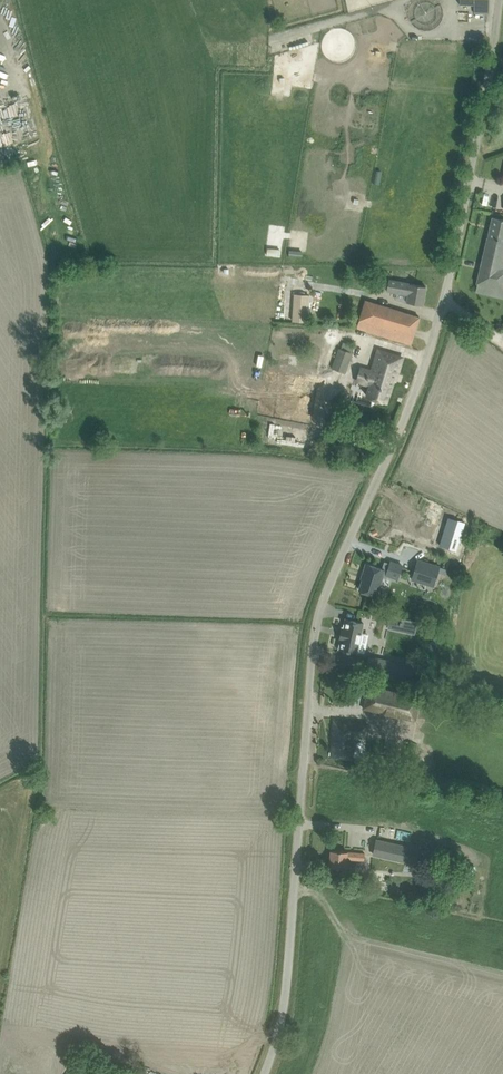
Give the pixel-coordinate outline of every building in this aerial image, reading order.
[(460,4),(474,5),(474,13),(489,13),(489,0),(460,0),(460,4)] [(18,147),(38,140),(27,110),(7,117),(18,147)] [(493,217),(476,291),(487,294),(502,298),(502,260),(502,259),(502,219),(493,217)] [(388,279),(386,291),(397,293),(396,300),(422,305),(426,286),(388,279)] [(293,293),(292,320),(304,320),(305,293),(293,293)] [(420,317),(409,314),(367,300),(358,327),(400,341),(411,345),(420,317)] [(332,367),(346,372),(353,352),(339,348),(332,367)] [(366,377),(364,382),(370,384),(367,396),(377,399),(386,402),(395,373),(397,374),(402,357),(378,350),(375,361),(377,362),(374,372),(368,370),(367,375),(366,375),(365,377),(366,377)] [(288,369),(281,403),(313,409),(320,375),(288,369)] [(440,545),(449,548),(453,536),(460,538),(465,522),(448,517),(440,545)] [(418,560),(414,573),(428,577),(426,583),(433,586),(439,566),(418,560)] [(364,573),(359,589),(376,595),(383,577),(387,578),(388,575),(398,578),(402,565),(391,562),(390,564),(386,563),(384,570),(366,564),(363,573),(364,573)] [(344,628),(342,627),(340,639),(341,639),(339,648),(357,652),(359,642),(362,642),(364,634),(361,633),(364,623),(346,619),(344,628)] [(365,671),(366,660),(362,659),(351,658),(349,669),(360,671),(365,671)] [(383,659),(379,675),(408,682),(411,665),(383,659)] [(362,709),(416,722),(422,697),(368,684),(362,709)] [(333,744),(332,755),(352,757),(354,735),(366,737),(367,724),(347,722),(347,724),(342,724),(343,722),(335,721),(334,736),(336,736),(335,744),(333,744)] [(398,745),(397,744),(396,743),(395,742),(394,742),(392,742),(391,742),(390,743),(389,744),(388,745),(388,746),(388,748),(388,749),(389,750),(390,751),(391,752),(393,752),(394,752),(395,752),(396,751),(397,750),(398,749),(398,748),(398,746),(398,745)] [(407,861),(410,847),(377,840),(374,854),(407,861)] [(330,867),(341,867),(348,868),(349,859),(365,860),(366,854),(342,851),(331,850),(330,867)]
